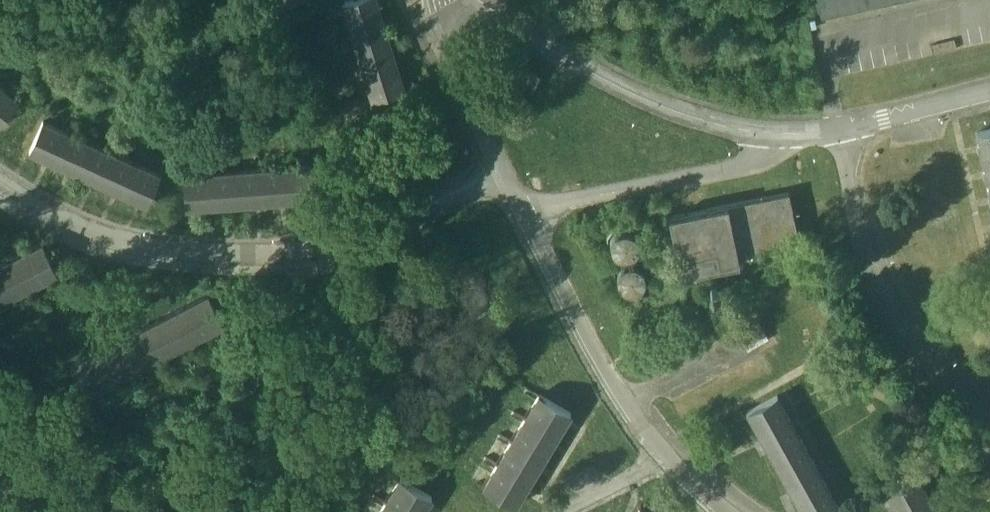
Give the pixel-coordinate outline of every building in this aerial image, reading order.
[(370,100),(404,89),(376,0),(350,0),(340,3),(370,100)] [(821,12),(888,0),(819,0),(821,12)] [(539,78),(513,61),(504,74),(531,91),(539,78)] [(17,98),(0,86),(0,120),(17,98)] [(43,120),(29,150),(146,203),(159,173),(43,120)] [(973,129),(989,217),(989,126),(973,129)] [(184,175),(187,207),(313,196),(310,163),(184,175)] [(788,190),(665,213),(675,265),(798,242),(788,190)] [(622,228),(612,248),(628,256),(638,237),(622,228)] [(56,272),(41,243),(0,263),(0,300),(56,272)] [(71,363),(86,393),(221,323),(206,294),(71,363)] [(802,511),(824,511),(838,505),(777,394),(746,411),(802,511)] [(482,488),(513,507),(569,414),(538,395),(482,488)] [(898,511),(938,511),(914,468),(884,485),(898,511)] [(378,511),(421,511),(430,496),(398,478),(378,511)]
